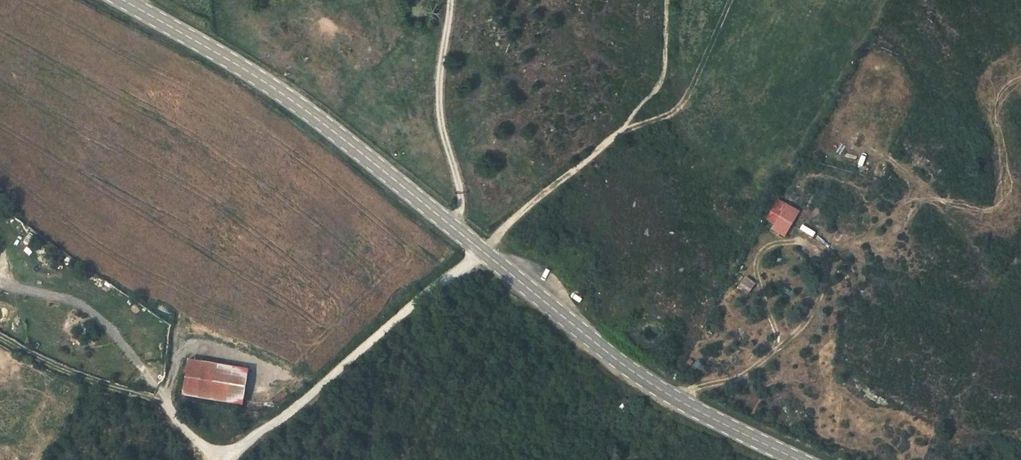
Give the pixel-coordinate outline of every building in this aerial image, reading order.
[(799,212),(777,199),(765,220),(774,225),(771,230),(784,238),(799,212)] [(755,284),(745,277),(737,288),(747,295),(755,284)] [(188,360),(184,396),(245,404),(250,368),(188,360)]
